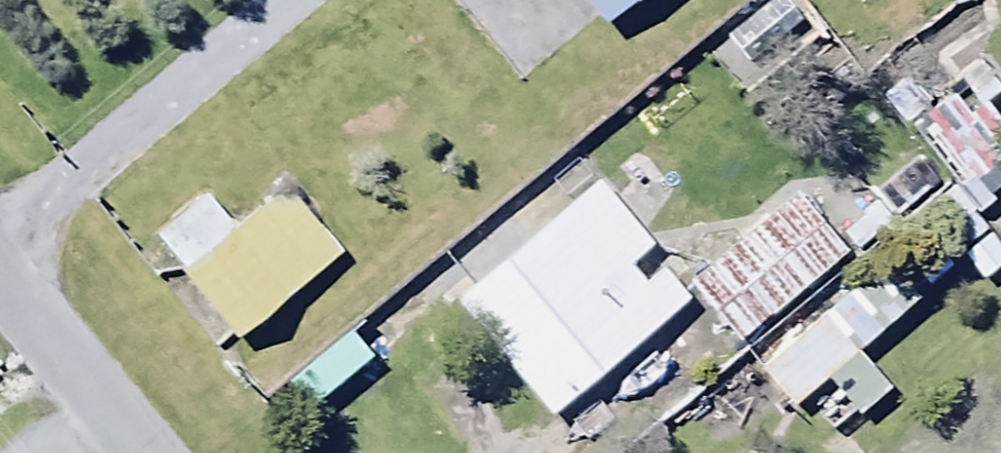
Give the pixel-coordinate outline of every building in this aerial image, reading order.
[(590,25),(621,0),(575,0),(590,25)] [(897,144),(898,145),(964,237),(981,225),(961,197),(988,178),(940,113),(897,144)] [(792,183),(680,277),(731,338),(844,244),(792,183)] [(536,411),(680,296),(653,263),(638,275),(620,253),(634,242),(588,185),(446,299),(536,411)] [(315,290),(248,211),(161,284),(227,363),(315,290)] [(848,373),(798,320),(734,381),(779,429),(795,413),(800,418),(848,373)]
